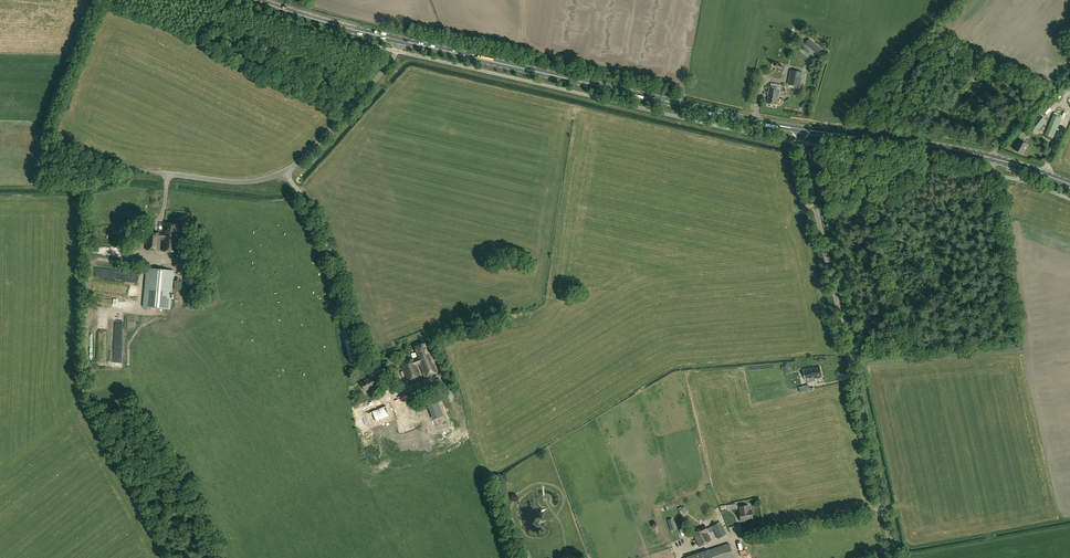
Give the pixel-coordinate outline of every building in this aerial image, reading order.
[(809,40),(806,45),(812,49),(815,45),(809,40)] [(788,85),(800,87),(803,72),(791,70),(788,85)] [(781,88),(770,86),(768,95),(770,95),(768,104),(776,105),(778,96),(780,97),(781,88)] [(1037,132),(1048,121),(1041,114),(1030,126),(1037,132)] [(1053,115),(1049,125),(1057,129),(1062,118),(1053,115)] [(1027,137),(1031,133),(1026,128),(1022,132),(1027,137)] [(1044,135),(1053,139),(1056,132),(1047,128),(1044,135)] [(1053,145),(1056,140),(1047,136),(1045,141),(1053,145)] [(1022,155),(1028,145),(1020,140),(1014,150),(1022,155)] [(177,235),(178,225),(166,224),(165,234),(147,232),(146,249),(159,251),(160,239),(163,239),(162,251),(177,252),(178,235),(177,235)] [(143,307),(170,309),(173,271),(146,268),(143,307)] [(174,281),(174,290),(183,290),(183,281),(174,281)] [(125,297),(138,297),(138,289),(125,289),(125,297)] [(425,344),(415,348),(419,358),(414,359),(402,364),(408,380),(420,375),(415,363),(419,362),(425,377),(438,371),(430,353),(429,353),(425,344)] [(811,377),(807,378),(808,383),(815,381),(815,379),(822,377),(820,368),(815,369),(815,367),(809,369),(811,377)] [(371,378),(361,383),(365,391),(376,385),(371,378)] [(437,398),(426,402),(437,428),(447,424),(437,398)] [(389,416),(386,407),(387,406),(386,406),(368,413),(368,414),(369,413),(371,418),(374,417),(376,422),(390,416),(389,416)] [(410,414),(413,413),(410,406),(400,410),(404,422),(405,421),(407,426),(415,422),(413,417),(412,418),(410,414)] [(753,519),(751,510),(749,510),(748,505),(740,507),(741,512),(739,512),(741,521),(753,519)] [(705,525),(692,532),(700,546),(710,540),(706,533),(708,531),(709,532),(714,530),(718,538),(726,534),(720,522),(707,529),(705,525)] [(729,543),(683,557),(734,557),(729,543)]
